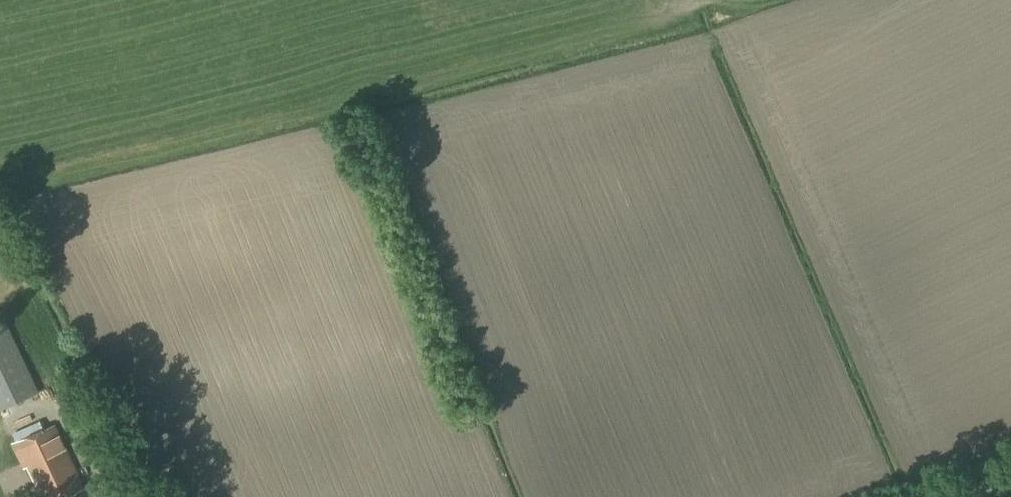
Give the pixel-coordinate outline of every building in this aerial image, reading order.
[(39,392),(5,320),(0,322),(0,411),(39,392)] [(84,488),(55,425),(11,444),(36,496),(65,496),(84,488)]
